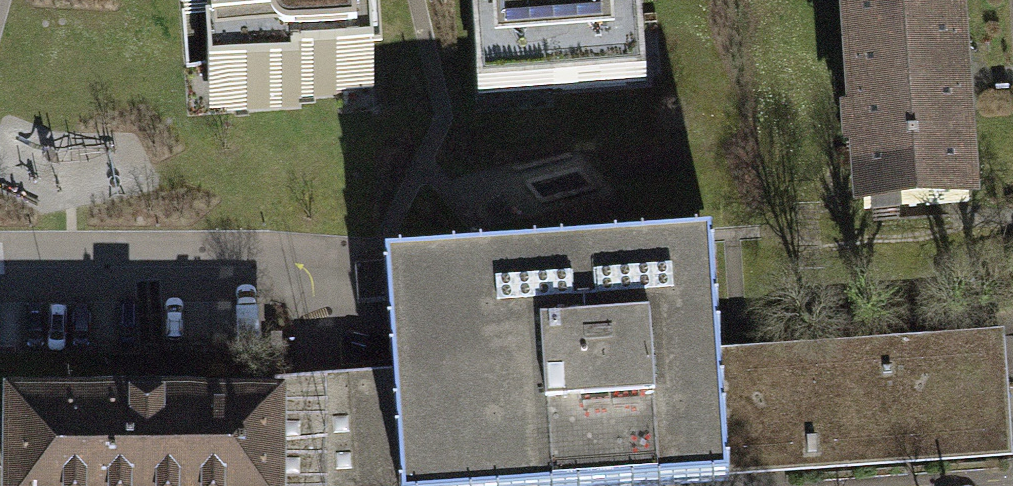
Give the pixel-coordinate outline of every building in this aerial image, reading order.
[(356,92),(353,45),(365,44),(363,21),(365,20),(364,0),(219,0),(219,11),(206,12),(208,43),(211,42),(212,65),(224,64),(227,110),(246,109),(246,110),(299,107),(298,98),(338,96),(338,93),(356,92)] [(477,74),(551,69),(552,91),(622,86),(617,16),(640,15),(639,0),(472,0),(477,74)] [(955,0),(855,0),(857,32),(851,32),(863,209),(969,202),(955,0)] [(368,485),(728,485),(727,478),(719,350),(712,242),(385,264),(392,372),(393,382),(381,383),(382,401),(363,402),(368,485)] [(384,264),(356,266),(358,302),(386,300),(384,264)] [(1004,331),(719,350),(727,478),(1012,459),(1004,331)] [(767,442),(775,442),(792,457),(792,461),(999,446),(992,345),(918,350),(918,341),(833,347),(834,356),(761,361),(767,442)] [(392,372),(322,377),(274,382),(275,404),(274,485),(368,485),(363,402),(382,401),(381,383),(393,382),(392,372)] [(14,403),(14,485),(274,485),(275,404),(14,403)]
